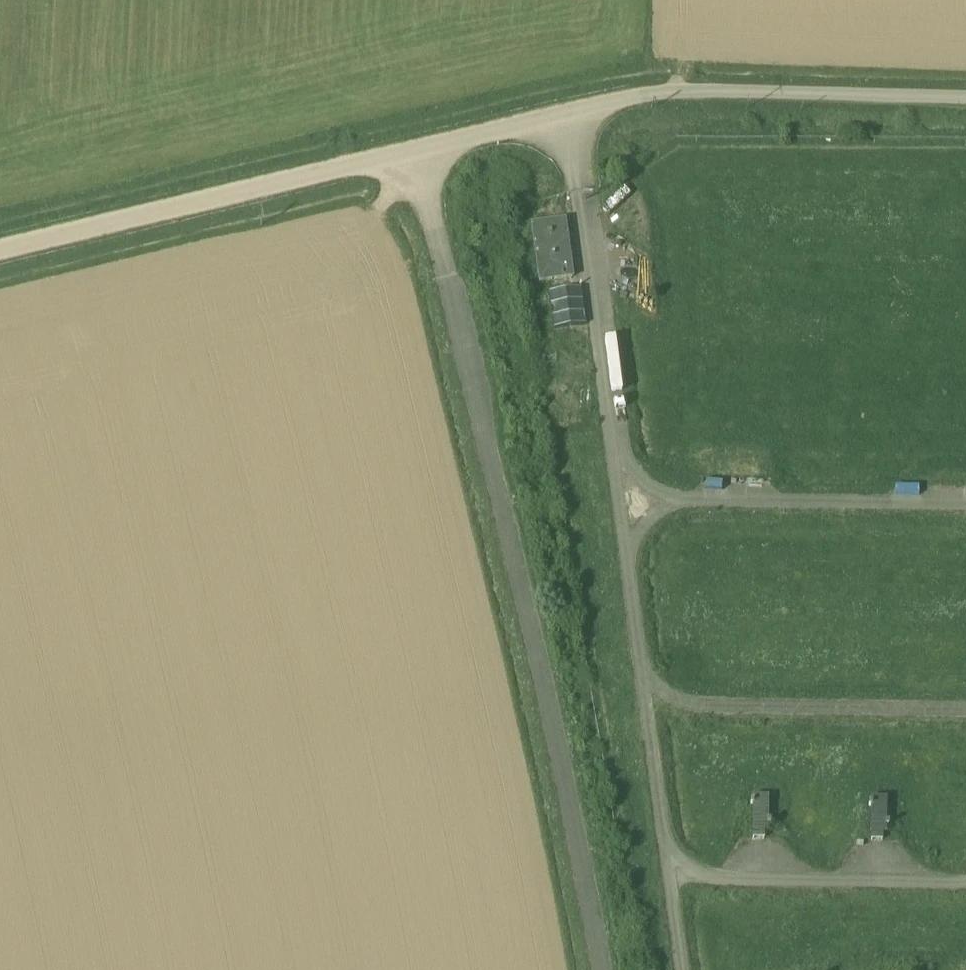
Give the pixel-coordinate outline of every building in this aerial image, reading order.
[(623,236),(634,191),(624,188),(612,233),(623,236)] [(565,223),(532,228),(540,285),(573,280),(565,223)] [(549,293),(554,329),(587,324),(582,289),(549,293)] [(753,796),(752,838),(772,839),(772,796),(753,796)] [(870,798),(871,841),(887,840),(885,798),(870,798)]
